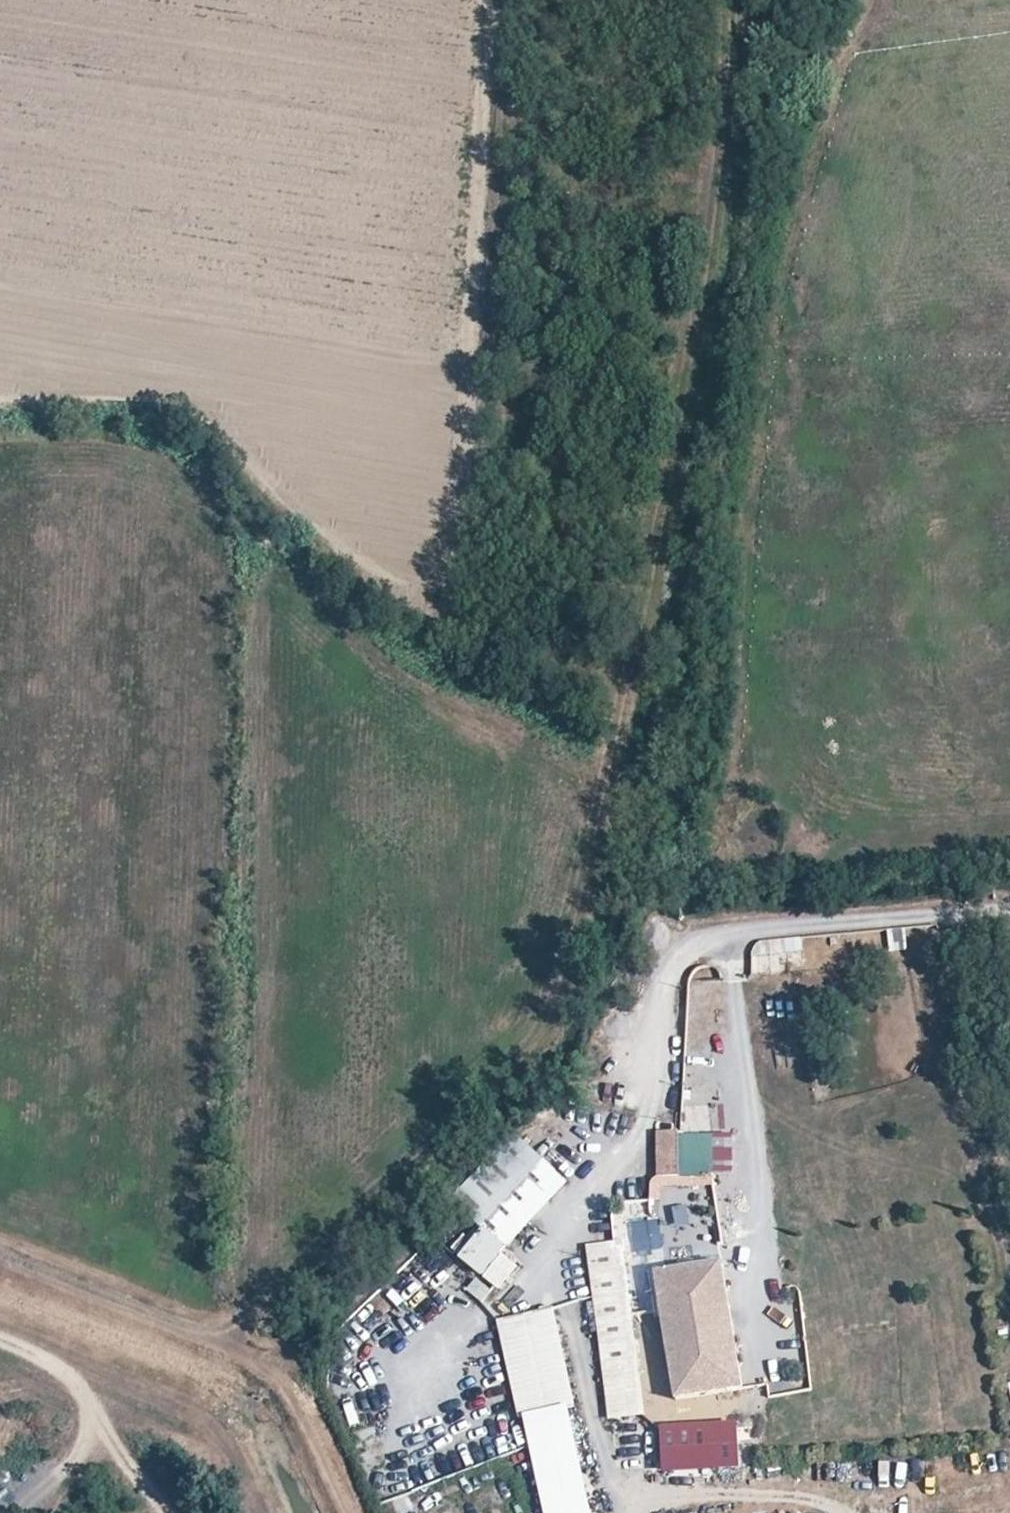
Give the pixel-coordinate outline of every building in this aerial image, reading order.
[(753,971),(805,968),(803,937),(751,939),(753,971)] [(681,1106),(681,1128),(707,1128),(707,1106),(681,1106)] [(514,1131),(423,1225),(457,1258),(486,1228),(507,1248),(570,1183),(514,1131)] [(684,1132),(655,1132),(655,1181),(684,1181),(684,1132)] [(507,1248),(486,1228),(457,1258),(478,1279),(502,1254),(507,1248)] [(644,1414),(623,1241),(587,1246),(608,1418),(644,1414)] [(502,1254),(478,1279),(494,1294),(518,1269),(502,1254)] [(741,1386),(722,1258),(653,1269),(672,1396),(741,1386)] [(554,1309),(496,1321),(517,1422),(525,1421),(574,1411),(554,1309)] [(525,1421),(544,1512),(592,1512),(574,1411),(525,1421)] [(712,1431),(714,1461),(738,1460),(737,1430),(712,1431)] [(712,1431),(658,1434),(660,1467),(714,1465),(712,1431)]
